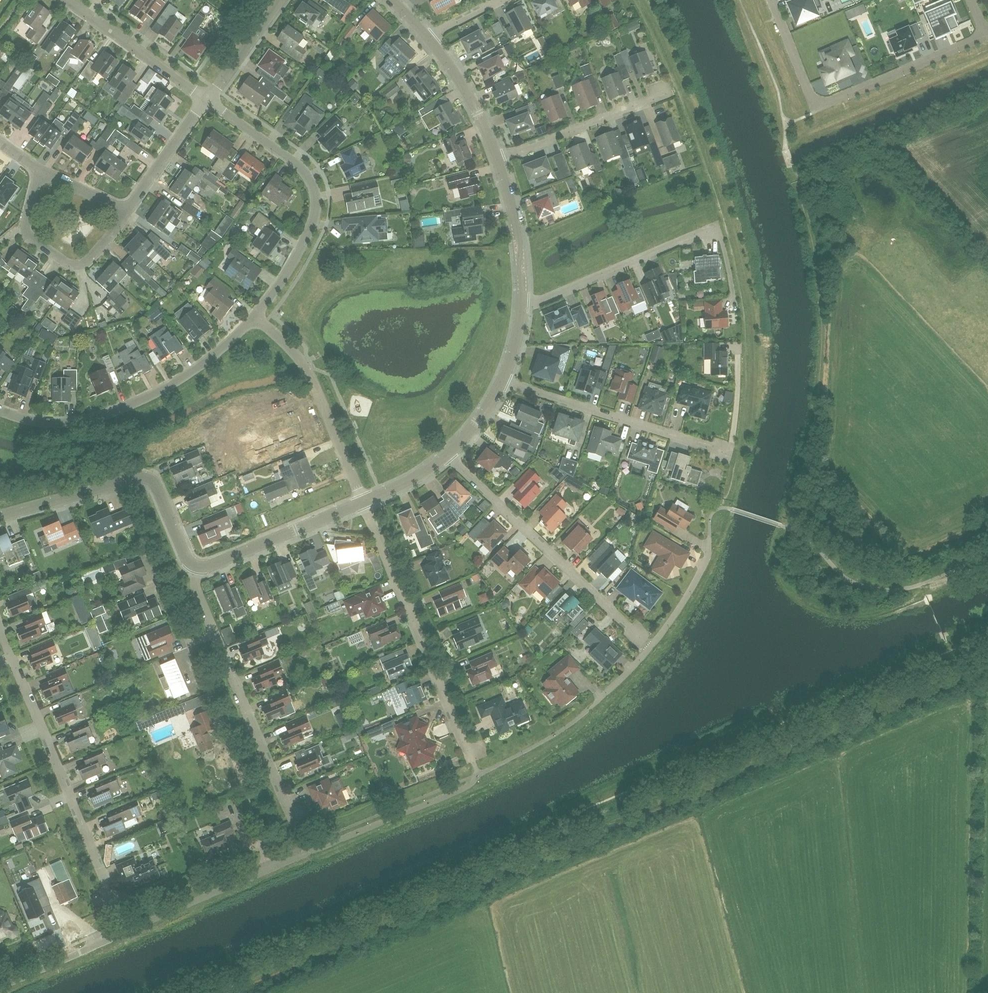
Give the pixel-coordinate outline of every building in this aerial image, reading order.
[(156,15),(164,4),(159,0),(140,0),(130,13),(142,22),(147,15),(153,19),(156,15)] [(351,20),(358,10),(344,0),(323,0),(351,20)] [(434,1),(430,3),(436,15),(461,1),(461,0),(433,0),(434,1)] [(565,10),(566,10),(560,0),(557,0),(554,2),(553,0),(538,0),(532,3),(539,16),(550,10),(554,16),(565,10)] [(594,2),(593,0),(568,0),(572,6),(579,2),(582,8),(594,2)] [(820,2),(819,0),(793,0),(794,3),(790,4),(799,24),(818,16),(813,5),(820,2)] [(321,23),(328,14),(316,5),(312,10),(303,3),(295,14),(301,19),(299,20),(306,25),(307,24),(311,26),(317,19),(321,23)] [(949,4),(929,13),(928,12),(925,14),(937,40),(953,33),(952,32),(960,28),(954,15),(957,14),(952,3),(949,4)] [(164,27),(159,34),(171,42),(182,26),(171,18),(177,10),(170,4),(156,23),(162,27),(162,26),(164,27)] [(50,13),(47,11),(38,5),(25,23),(34,29),(28,37),(37,44),(47,30),(41,26),(50,13)] [(524,5),(506,14),(511,24),(510,26),(506,29),(512,41),(518,37),(518,36),(532,28),(521,7),(525,5),(524,5)] [(856,17),(852,9),(845,12),(848,20),(856,17)] [(378,41),(391,27),(373,11),(360,24),(378,41)] [(205,20),(198,14),(189,27),(196,32),(205,20)] [(610,32),(612,31),(619,27),(613,15),(611,17),(606,20),(606,19),(604,20),(610,32)] [(42,48),(47,51),(49,53),(55,44),(62,49),(75,32),(62,23),(54,33),(47,42),(42,48)] [(356,29),(351,25),(337,42),(343,46),(356,29)] [(892,44),(888,45),(892,53),(895,51),(898,57),(909,52),(908,50),(913,48),(917,46),(915,41),(922,37),(917,25),(899,32),(898,33),(900,37),(891,41),(892,44)] [(306,52),(298,47),(304,38),(287,27),(284,32),(283,31),(282,33),(278,39),(284,44),(281,49),(299,62),(306,52)] [(479,32),(466,38),(461,41),(468,54),(480,48),(483,54),(495,47),(492,42),(486,45),(479,32)] [(203,40),(195,34),(193,33),(181,49),(196,60),(208,44),(213,38),(207,34),(203,40)] [(547,46),(543,37),(538,40),(542,48),(547,46)] [(404,66),(415,55),(416,54),(415,54),(414,54),(399,40),(400,39),(399,39),(394,44),(394,43),(394,44),(390,40),(390,39),(379,51),(380,51),(384,55),(384,56),(388,52),(391,55),(385,61),(385,63),(397,74),(399,74),(405,67),(404,66)] [(826,69),(822,71),(827,83),(838,79),(839,80),(849,76),(849,75),(852,73),(853,74),(855,73),(848,57),(854,54),(849,41),(834,47),(836,53),(828,56),(833,66),(829,68),(828,67),(827,68),(826,68),(826,69)] [(69,47),(56,65),(62,69),(69,60),(79,61),(83,64),(96,46),(90,42),(80,42),(73,50),(69,47)] [(345,51),(338,47),(335,54),(342,57),(345,51)] [(478,67),(481,73),(485,80),(504,70),(498,57),(504,54),(501,49),(490,54),(493,60),(478,67)] [(263,78),(270,83),(275,87),(281,78),(282,78),(289,68),(284,64),(286,61),(269,50),(258,66),(267,72),(263,78)] [(620,53),(625,65),(631,62),(637,79),(643,76),(643,78),(645,77),(645,76),(658,70),(653,72),(645,52),(630,58),(627,50),(620,53)] [(90,61),(80,75),(90,82),(97,73),(105,79),(117,62),(105,52),(96,65),(90,61)] [(28,67),(34,71),(38,65),(34,62),(38,58),(32,54),(25,64),(28,67)] [(630,78),(625,65),(614,69),(616,74),(602,79),(603,79),(610,99),(610,100),(626,94),(626,93),(625,94),(621,84),(623,81),(630,78)] [(114,97),(123,104),(137,86),(131,81),(136,75),(124,66),(110,84),(119,91),(114,97)] [(13,86),(14,87),(20,91),(34,71),(28,67),(19,77),(13,86)] [(416,68),(403,78),(414,92),(417,90),(425,100),(425,101),(434,94),(434,95),(436,93),(435,92),(440,89),(433,80),(432,82),(424,71),(424,70),(420,74),(416,69),(416,68)] [(328,81),(331,75),(322,70),(319,76),(328,81)] [(19,77),(14,74),(6,84),(4,88),(3,88),(9,92),(13,86),(19,77)] [(60,87),(63,82),(51,75),(48,80),(60,87)] [(564,87),(559,75),(552,78),(556,90),(564,87)] [(588,81),(573,87),(582,110),(577,112),(597,105),(591,89),(597,87),(593,76),(587,78),(588,81)] [(275,87),(270,83),(266,89),(250,77),(239,92),(259,106),(269,92),(283,102),(287,96),(275,87)] [(509,79),(502,83),(495,86),(497,92),(493,94),(498,105),(518,96),(513,85),(512,85),(509,79)] [(306,92),(309,83),(301,81),(299,89),(306,92)] [(399,90),(395,84),(384,93),(388,98),(399,90)] [(145,98),(153,104),(165,113),(173,101),(159,91),(153,87),(145,98)] [(52,100),(59,103),(63,94),(57,91),(52,100)] [(45,92),(33,108),(31,107),(27,112),(21,107),(11,122),(13,124),(13,125),(13,127),(18,130),(20,130),(20,129),(21,129),(32,114),(36,117),(47,101),(51,97),(45,92)] [(11,122),(21,107),(14,103),(18,98),(14,95),(0,114),(11,122)] [(558,96),(558,95),(542,102),(543,102),(551,122),(550,122),(551,123),(566,117),(566,116),(565,116),(558,96)] [(305,96),(291,116),(285,124),(293,130),(294,127),(298,130),(296,132),(303,137),(307,131),(308,131),(314,123),(316,124),(322,117),(309,108),(313,101),(305,96)] [(47,101),(36,117),(40,120),(30,135),(40,142),(51,127),(47,124),(44,122),(48,116),(45,115),(52,105),(47,101)] [(440,108),(436,101),(418,111),(429,130),(440,123),(445,130),(444,131),(460,122),(459,122),(448,103),(449,103),(440,108)] [(160,124),(167,114),(165,113),(153,104),(146,114),(160,124)] [(122,105),(122,106),(139,118),(144,112),(134,105),(130,111),(122,105)] [(512,135),(532,127),(527,114),(531,113),(528,105),(517,110),(520,117),(507,122),(512,135)] [(126,131),(141,142),(145,145),(153,135),(138,124),(139,123),(137,121),(139,118),(122,106),(117,113),(131,123),(126,131)] [(86,119),(97,126),(101,120),(90,113),(86,119)] [(319,141),(321,144),(321,145),(322,145),(322,146),(322,147),(323,148),(324,149),(325,150),(326,150),(327,150),(328,150),(329,151),(335,146),(336,147),(345,138),(344,138),(344,139),(339,134),(340,132),(338,130),(343,125),(334,116),(317,132),(322,138),(319,141)] [(76,122),(70,117),(63,127),(62,126),(59,132),(51,127),(40,142),(51,150),(61,135),(65,138),(71,129),(76,122)] [(80,117),(76,122),(71,129),(76,134),(85,121),(80,117)] [(657,124),(666,146),(665,146),(665,147),(666,146),(669,152),(675,150),(672,144),(680,141),(680,140),(679,141),(679,140),(679,138),(678,134),(676,133),(671,119),(671,118),(657,124)] [(663,160),(653,136),(647,138),(640,121),(636,123),(636,122),(633,123),(634,124),(621,129),(625,128),(633,150),(648,144),(656,163),(663,160)] [(109,125),(101,137),(106,142),(106,143),(116,130),(109,125)] [(103,174),(104,172),(106,174),(117,159),(111,155),(116,149),(112,146),(121,133),(116,130),(106,143),(110,145),(95,166),(97,167),(96,169),(96,170),(102,175),(103,174)] [(225,158),(232,148),(234,145),(227,140),(226,141),(220,137),(221,136),(214,131),(203,146),(220,158),(213,167),(222,174),(231,162),(225,158)] [(625,146),(622,138),(615,141),(612,132),(597,138),(606,161),(620,155),(622,160),(625,168),(633,166),(629,158),(625,146)] [(63,151),(73,158),(83,143),(74,136),(63,151)] [(463,162),(471,158),(471,157),(471,155),(470,152),(468,151),(464,141),(458,143),(455,136),(443,141),(448,154),(453,152),(457,161),(456,162),(458,166),(459,166),(463,165),(464,163),(463,162)] [(139,155),(143,149),(130,140),(126,145),(139,155)] [(83,143),(73,158),(82,165),(87,159),(88,160),(92,154),(91,153),(97,144),(93,141),(88,147),(83,143)] [(602,171),(600,163),(594,165),(586,143),(586,142),(567,150),(570,149),(578,171),(577,171),(578,172),(588,168),(588,169),(590,168),(590,167),(593,166),(596,173),(602,171)] [(358,178),(359,176),(360,175),(360,173),(366,170),(360,157),(357,158),(352,149),(341,154),(342,155),(344,160),(344,161),(346,161),(347,164),(341,167),(347,180),(353,177),(355,177),(356,178),(358,178)] [(231,162),(222,174),(232,181),(240,170),(254,180),(264,167),(246,154),(237,166),(231,162)] [(677,154),(663,160),(667,170),(681,165),(677,154)] [(545,175),(549,173),(551,172),(546,158),(523,166),(529,181),(535,178),(537,183),(546,179),(545,175)] [(117,159),(106,174),(116,181),(127,166),(117,159)] [(192,191),(197,185),(204,190),(208,185),(217,192),(219,189),(221,187),(195,168),(191,173),(185,170),(184,172),(181,170),(176,177),(178,179),(177,180),(192,191)] [(643,168),(636,171),(639,180),(647,177),(643,168)] [(571,175),(569,169),(560,172),(557,174),(559,180),(571,175)] [(468,173),(459,175),(447,178),(450,190),(458,188),(461,199),(469,197),(469,196),(480,193),(479,187),(480,187),(479,186),(478,186),(476,178),(470,180),(468,173)] [(636,174),(628,177),(632,186),(639,183),(636,174)] [(293,193),(290,191),(280,183),(283,180),(276,175),(263,194),(280,206),(285,199),(287,201),(293,193)] [(0,187),(0,208),(2,210),(9,200),(11,201),(14,196),(13,195),(17,189),(12,185),(13,183),(6,178),(0,187)] [(195,201),(188,196),(192,191),(177,180),(176,182),(174,180),(169,187),(171,189),(170,190),(185,201),(187,204),(183,209),(197,219),(201,214),(191,206),(195,201)] [(376,182),(357,186),(351,187),(353,194),(345,196),(349,212),(350,212),(349,210),(355,209),(356,211),(374,206),(372,195),(378,193),(376,182)] [(229,192),(221,187),(219,189),(227,195),(229,192)] [(539,202),(533,205),(539,219),(553,213),(551,208),(559,206),(552,189),(536,195),(539,202)] [(153,210),(175,227),(180,220),(178,218),(182,213),(175,208),(173,210),(162,202),(161,203),(159,202),(153,210)] [(484,212),(482,213),(481,206),(456,210),(457,217),(462,216),(464,228),(453,230),(455,243),(476,240),(475,234),(482,233),(481,226),(486,226),(484,212)] [(148,222),(162,232),(169,236),(175,227),(153,210),(146,219),(148,221),(148,222)] [(267,227),(271,221),(259,213),(252,223),(262,230),(253,243),(268,254),(275,243),(276,244),(281,237),(267,227)] [(377,218),(376,216),(343,219),(343,220),(344,220),(345,225),(344,225),(344,232),(353,232),(354,237),(355,237),(356,241),(355,241),(355,242),(361,241),(363,242),(370,242),(371,240),(384,239),(383,232),(387,232),(386,220),(385,220),(385,221),(373,222),(372,216),(376,216),(376,218),(377,218)] [(424,216),(424,226),(444,226),(445,217),(424,216)] [(293,220),(288,225),(294,231),(299,226),(293,220)] [(225,237),(230,232),(224,227),(219,232),(225,237)] [(223,238),(212,230),(208,236),(218,242),(223,238)] [(139,234),(138,233),(135,234),(134,236),(133,239),(134,240),(132,242),(152,260),(158,254),(166,261),(171,255),(158,243),(154,247),(139,234)] [(165,293),(150,280),(155,274),(146,267),(152,260),(132,242),(130,244),(129,244),(126,244),(124,246),(124,249),(125,250),(139,264),(135,269),(146,279),(145,281),(162,296),(165,293)] [(19,273),(29,258),(28,258),(30,256),(22,250),(20,252),(18,251),(8,265),(7,264),(2,258),(0,260),(0,269),(2,267),(9,272),(12,269),(19,273)] [(191,251),(187,257),(197,264),(202,259),(191,251)] [(250,271),(254,265),(233,251),(229,257),(234,260),(226,272),(248,288),(257,276),(250,271)] [(720,280),(719,266),(718,256),(694,258),(696,272),(693,272),(694,284),(707,283),(706,281),(720,280)] [(31,257),(29,259),(29,258),(19,273),(25,277),(22,280),(23,283),(28,287),(23,295),(29,300),(30,298),(39,287),(32,282),(30,280),(40,266),(38,265),(40,263),(31,257)] [(199,265),(207,271),(212,264),(205,258),(199,265)] [(104,271),(118,284),(127,275),(113,262),(104,271)] [(195,269),(201,275),(205,271),(198,265),(195,269)] [(642,285),(645,292),(651,306),(664,301),(661,294),(668,291),(659,268),(645,274),(649,283),(642,285)] [(118,284),(104,271),(96,280),(109,293),(118,284)] [(145,281),(134,271),(129,275),(140,286),(145,281)] [(676,293),(678,293),(676,273),(668,274),(676,293)] [(50,298),(56,303),(69,285),(66,284),(66,282),(61,278),(59,278),(58,279),(57,279),(47,293),(44,291),(40,296),(48,302),(50,298)] [(225,288),(214,280),(207,288),(212,292),(206,300),(217,309),(213,313),(221,320),(233,304),(227,299),(232,293),(225,288)] [(617,286),(619,290),(613,292),(622,312),(632,307),(633,310),(646,305),(639,288),(633,290),(628,281),(617,286)] [(69,285),(56,303),(62,307),(59,311),(65,315),(61,321),(74,330),(82,319),(69,310),(68,311),(67,310),(79,295),(78,294),(79,293),(78,291),(73,287),(71,287),(69,285)] [(36,302),(40,296),(44,291),(39,287),(30,298),(36,302)] [(603,292),(591,297),(596,307),(590,309),(589,307),(597,326),(615,319),(614,316),(619,313),(612,296),(606,299),(603,292)] [(117,311),(121,307),(111,297),(107,301),(117,311)] [(726,312),(719,312),(719,310),(721,309),(720,300),(705,301),(706,312),(704,313),(706,329),(728,327),(727,324),(729,322),(728,319),(727,318),(726,312)] [(83,313),(88,316),(94,307),(89,304),(83,313)] [(545,316),(544,317),(545,318),(545,317),(547,323),(545,324),(551,338),(561,333),(559,328),(573,322),(572,321),(576,320),(579,327),(588,324),(581,306),(572,310),(573,312),(569,313),(567,308),(567,307),(566,307),(566,308),(545,316)] [(196,340),(210,329),(194,310),(180,321),(196,340)] [(38,324),(34,329),(38,332),(42,327),(38,324)] [(665,343),(666,342),(666,344),(683,343),(681,324),(661,333),(665,343)] [(176,354),(183,349),(174,336),(172,337),(165,327),(151,336),(158,347),(153,350),(160,361),(174,351),(176,354)] [(658,330),(652,333),(655,340),(661,337),(658,330)] [(126,345),(128,349),(120,353),(126,364),(121,367),(128,378),(142,370),(145,374),(152,370),(143,355),(142,356),(133,340),(126,345)] [(711,375),(727,375),(727,365),(727,364),(726,364),(726,361),(727,361),(727,352),(719,352),(719,344),(705,344),(705,359),(711,359),(711,375)] [(608,371),(616,346),(609,346),(602,369),(608,371)] [(664,349),(654,346),(650,361),(659,364),(664,349)] [(557,367),(563,369),(569,351),(556,347),(551,360),(539,356),(536,366),(534,365),(532,372),(534,373),(533,375),(552,381),(557,367)] [(2,369),(7,373),(14,363),(2,354),(3,353),(0,350),(0,371),(2,369)] [(98,394),(113,388),(107,373),(115,370),(109,355),(102,358),(107,369),(90,376),(98,394)] [(39,379),(45,364),(34,360),(30,371),(18,367),(9,390),(25,396),(32,377),(39,379)] [(601,389),(602,387),(606,374),(591,369),(589,370),(589,372),(582,370),(576,389),(592,394),(594,387),(601,389)] [(611,389),(621,392),(622,392),(624,392),(624,393),(622,400),(632,403),(637,387),(629,384),(633,374),(632,374),(632,373),(632,371),(627,369),(625,370),(625,372),(617,370),(611,389)] [(77,384),(77,370),(64,370),(64,381),(54,381),(54,400),(71,400),(71,384),(77,384)] [(700,417),(706,414),(711,393),(682,386),(678,403),(680,403),(685,404),(684,405),(688,406),(689,404),(693,405),(691,415),(700,417)] [(667,394),(664,394),(646,388),(639,409),(648,411),(648,410),(652,411),(652,413),(660,415),(667,394)] [(534,433),(540,435),(544,425),(538,422),(541,414),(533,411),(532,408),(528,406),(525,407),(521,406),(519,410),(517,411),(516,414),(517,416),(516,418),(531,424),(528,430),(520,427),(521,427),(534,433)] [(582,423),(560,416),(555,433),(571,438),(569,444),(575,446),(582,423)] [(281,418),(260,426),(260,427),(261,427),(264,435),(272,432),(278,446),(269,449),(270,449),(273,457),(273,458),(294,449),(293,449),(292,446),(299,443),(296,435),(298,435),(297,434),(294,427),(294,426),(293,427),(290,419),(282,422),(281,419),(281,418)] [(534,433),(521,427),(519,433),(504,427),(498,441),(526,453),(534,433)] [(612,440),(609,439),(611,432),(595,427),(588,452),(603,457),(605,449),(617,453),(621,440),(613,438),(612,440)] [(649,470),(657,473),(664,451),(656,449),(657,447),(639,441),(638,445),(632,443),(628,458),(650,465),(649,470)] [(507,471),(514,462),(495,448),(492,453),(486,449),(477,462),(490,472),(493,467),(498,468),(502,466),(507,471)] [(202,462),(197,451),(185,456),(187,462),(171,469),(170,470),(174,479),(175,478),(178,486),(179,486),(177,483),(196,475),(192,467),(193,466),(202,462)] [(663,460),(660,468),(664,469),(673,472),(670,478),(686,483),(699,487),(699,486),(696,485),(699,479),(701,472),(703,473),(687,467),(691,457),(678,453),(678,454),(669,452),(671,453),(668,462),(663,460)] [(284,468),(280,470),(284,481),(310,471),(306,459),(300,462),(297,456),(282,462),(284,468)] [(563,457),(559,469),(573,477),(578,462),(563,457)] [(515,486),(520,491),(514,497),(525,507),(540,491),(533,485),(539,479),(530,470),(515,486)] [(310,471),(284,481),(285,482),(289,493),(315,482),(310,471)] [(564,472),(557,479),(559,482),(567,474),(564,472)] [(571,486),(575,479),(569,476),(566,482),(571,486)] [(449,506),(449,507),(459,518),(469,507),(464,501),(470,496),(454,480),(444,491),(453,499),(453,501),(449,506)] [(213,481),(196,488),(198,494),(187,499),(187,500),(185,502),(190,506),(193,515),(194,515),(192,511),(210,504),(208,498),(218,494),(213,481)] [(285,482),(264,490),(268,501),(289,493),(285,482)] [(539,514),(544,518),(540,522),(551,532),(566,517),(560,512),(567,505),(557,495),(539,514)] [(449,507),(442,511),(434,498),(434,497),(431,499),(429,499),(428,499),(427,500),(426,501),(425,502),(424,503),(421,506),(422,506),(430,518),(428,519),(434,528),(442,522),(445,526),(449,523),(451,526),(460,520),(459,518),(449,507)] [(677,501),(674,506),(673,505),(668,513),(661,508),(654,519),(674,531),(677,525),(685,529),(692,517),(685,513),(689,507),(677,501)] [(620,513),(626,517),(629,512),(623,508),(620,513)] [(98,515),(89,519),(97,538),(126,526),(121,513),(111,517),(108,509),(97,514),(98,515)] [(429,538),(428,536),(423,524),(417,526),(411,510),(408,511),(406,510),(401,512),(401,514),(398,515),(407,536),(415,533),(418,540),(422,538),(425,547),(433,544),(430,537),(429,538)] [(211,544),(211,542),(221,537),(219,532),(231,526),(226,514),(207,522),(209,528),(198,533),(204,547),(211,544)] [(468,535),(475,541),(477,539),(482,544),(482,545),(483,546),(484,545),(487,548),(488,546),(492,550),(507,533),(494,521),(488,528),(481,521),(468,535)] [(567,533),(570,535),(562,543),(571,551),(573,549),(578,554),(592,539),(587,534),(590,532),(578,521),(567,533)] [(39,538),(43,549),(57,543),(58,547),(65,544),(66,544),(79,538),(73,523),(61,528),(59,523),(43,529),(46,535),(39,538)] [(653,532),(645,546),(655,552),(657,548),(663,552),(653,569),(666,577),(674,564),(680,567),(685,559),(678,554),(681,549),(653,532)] [(677,536),(685,540),(687,536),(679,532),(677,536)] [(10,541),(7,534),(0,537),(0,543),(0,544),(0,545),(0,559),(5,556),(9,567),(25,561),(24,556),(30,554),(24,540),(11,545),(10,541)] [(347,542),(347,541),(339,540),(339,541),(335,540),(334,545),(326,544),(334,562),(338,562),(338,563),(337,563),(340,571),(349,567),(351,566),(349,562),(351,561),(360,563),(360,561),(364,561),(362,548),(359,548),(360,544),(363,544),(350,542),(347,542)] [(589,568),(595,574),(598,571),(607,579),(622,563),(613,555),(616,552),(605,542),(595,552),(600,557),(589,568)] [(503,547),(490,561),(505,574),(510,569),(517,575),(530,561),(519,551),(514,557),(503,547)] [(300,556),(308,574),(322,568),(321,566),(329,563),(325,552),(320,554),(319,554),(319,555),(317,556),(314,550),(313,551),(311,550),(307,551),(307,553),(300,556)] [(427,557),(430,564),(423,567),(424,571),(426,571),(428,577),(427,577),(427,578),(428,577),(432,586),(448,580),(446,573),(447,571),(445,568),(443,567),(440,561),(443,560),(440,552),(427,557)] [(118,585),(122,596),(145,586),(142,579),(141,580),(140,577),(141,577),(141,576),(146,574),(141,561),(119,570),(125,582),(118,585)] [(290,563),(284,565),(282,562),(268,568),(277,587),(291,581),(290,579),(296,577),(290,563)] [(106,574),(114,570),(115,570),(112,563),(102,565),(106,574)] [(519,585),(530,595),(535,589),(545,598),(559,583),(544,568),(541,572),(536,567),(519,585)] [(634,603),(637,600),(645,606),(648,602),(650,604),(654,603),(660,595),(659,592),(631,570),(616,590),(634,603)] [(39,581),(36,573),(30,575),(34,583),(39,581)] [(265,581),(259,583),(256,576),(255,576),(253,574),(249,579),(244,581),(251,599),(259,596),(262,604),(273,599),(265,581)] [(215,590),(225,613),(232,609),(237,619),(247,615),(239,595),(233,597),(228,584),(215,590)] [(460,584),(449,589),(440,593),(442,599),(435,603),(440,616),(461,607),(457,599),(465,596),(460,584)] [(27,599),(27,600),(25,596),(33,593),(30,587),(16,593),(19,599),(7,604),(12,616),(30,609),(30,608),(31,608),(32,607),(33,606),(33,605),(34,604),(34,603),(33,602),(33,601),(32,600),(31,599),(30,599),(29,599),(28,599),(27,599)] [(41,593),(47,595),(50,589),(43,587),(41,593)] [(385,610),(379,596),(383,594),(379,587),(356,596),(357,597),(345,602),(351,616),(360,613),(362,618),(366,617),(367,617),(372,615),(373,616),(375,617),(379,615),(380,613),(380,612),(385,610)] [(340,601),(347,598),(344,591),(337,594),(340,601)] [(545,615),(552,621),(562,610),(565,613),(567,615),(573,620),(572,620),(573,621),(582,611),(583,611),(565,594),(545,615)] [(118,605),(124,619),(137,614),(141,623),(161,614),(160,612),(161,610),(159,606),(157,605),(155,599),(147,603),(144,595),(118,605)] [(85,596),(75,599),(81,621),(91,618),(85,596)] [(341,610),(338,601),(326,607),(328,612),(332,614),(341,610)] [(307,605),(308,612),(315,610),(313,603),(307,605)] [(106,613),(103,606),(90,611),(93,619),(106,613)] [(23,621),(26,627),(18,630),(23,643),(41,635),(48,632),(46,625),(51,623),(46,612),(41,614),(23,621)] [(477,618),(465,623),(457,626),(460,633),(453,636),(459,650),(479,642),(475,634),(483,631),(477,618)] [(385,623),(377,626),(367,630),(372,641),(371,641),(374,650),(383,647),(383,645),(401,638),(395,625),(387,629),(385,623)] [(90,638),(97,635),(93,626),(87,629),(90,638)] [(147,647),(152,659),(169,651),(167,645),(174,642),(168,627),(137,639),(141,649),(147,647)] [(223,631),(230,647),(240,642),(233,627),(223,631)] [(277,628),(268,632),(271,637),(279,634),(277,628)] [(595,630),(586,640),(591,646),(593,643),(598,647),(593,652),(592,651),(589,655),(594,659),(595,658),(606,669),(602,673),(602,674),(611,664),(612,665),(618,660),(616,659),(621,654),(611,646),(613,644),(605,637),(604,638),(595,630)] [(263,655),(264,654),(261,647),(268,644),(263,633),(246,640),(248,646),(240,649),(245,662),(254,658),(255,659),(256,660),(257,661),(258,661),(259,661),(260,661),(261,660),(262,660),(262,659),(263,659),(263,658),(263,657),(263,656),(263,655)] [(348,638),(351,645),(364,640),(361,633),(348,638)] [(52,641),(38,647),(30,650),(32,656),(29,657),(34,670),(53,662),(50,655),(57,652),(52,641)] [(547,642),(542,646),(546,651),(551,647),(547,642)] [(396,659),(395,659),(393,653),(379,659),(385,674),(387,673),(389,680),(394,678),(397,679),(397,680),(399,676),(407,672),(407,673),(408,672),(406,667),(411,665),(412,666),(408,654),(401,657),(400,659),(398,658),(396,659)] [(491,654),(478,659),(470,662),(473,669),(467,671),(473,685),(492,677),(488,669),(496,666),(491,654)] [(529,665),(536,661),(532,654),(525,657),(529,665)] [(552,677),(543,684),(548,689),(543,694),(551,703),(551,704),(556,700),(562,706),(578,693),(566,678),(578,669),(568,656),(549,672),(552,677)] [(175,659),(160,666),(174,699),(189,693),(175,659)] [(258,670),(260,676),(253,679),(258,692),(276,684),(273,677),(283,673),(278,662),(258,670)] [(61,683),(69,680),(64,669),(46,676),(49,682),(41,686),(46,698),(64,690),(61,683)] [(323,682),(327,688),(334,683),(331,677),(323,682)] [(403,709),(408,707),(426,700),(420,684),(413,687),(410,680),(381,693),(385,701),(391,699),(395,708),(402,705),(403,709)] [(268,721),(276,717),(279,716),(280,718),(289,715),(288,714),(289,711),(288,707),(285,706),(285,705),(291,703),(286,692),(268,699),(270,705),(263,708),(268,721)] [(62,709),(54,713),(59,725),(67,722),(70,728),(80,723),(75,710),(82,707),(78,696),(64,702),(60,703),(62,709)] [(500,733),(508,730),(508,728),(517,724),(516,722),(528,717),(522,704),(510,709),(509,707),(505,708),(501,698),(478,708),(478,709),(489,704),(498,726),(497,726),(500,733)] [(176,716),(198,707),(195,699),(172,708),(176,716)] [(168,719),(165,711),(136,723),(139,731),(168,719)] [(201,752),(212,748),(213,747),(207,731),(213,729),(207,712),(195,717),(199,727),(192,730),(201,752)] [(336,716),(338,723),(346,720),(344,713),(336,716)] [(285,726),(288,732),(280,735),(285,747),(304,740),(301,733),(310,729),(306,717),(285,726)] [(416,719),(397,727),(401,738),(403,737),(411,755),(409,755),(413,766),(433,758),(430,753),(431,752),(434,746),(428,744),(427,745),(426,742),(424,741),(422,737),(423,735),(422,733),(423,732),(425,726),(420,724),(418,725),(416,719)] [(10,734),(5,721),(0,723),(0,722),(0,738),(10,734)] [(361,723),(355,726),(359,733),(364,731),(361,723)] [(69,747),(72,752),(90,745),(87,738),(92,735),(88,724),(72,731),(75,736),(67,740),(67,741),(65,743),(69,747)] [(438,727),(439,735),(451,733),(450,726),(438,727)] [(319,745),(305,751),(305,752),(307,757),(296,761),(301,774),(319,766),(314,754),(321,751),(319,745)] [(12,764),(21,760),(16,747),(4,752),(2,746),(0,747),(0,770),(3,777),(16,772),(12,764)] [(81,774),(83,780),(102,772),(99,765),(106,762),(101,751),(84,758),(86,764),(78,767),(78,768),(76,771),(81,774)] [(88,799),(92,802),(95,808),(113,800),(113,798),(120,795),(121,793),(115,778),(95,786),(98,792),(90,795),(90,796),(88,799)] [(5,789),(12,804),(16,803),(20,813),(32,808),(31,807),(29,803),(30,802),(29,801),(28,802),(26,798),(34,795),(27,780),(5,789)] [(335,781),(330,784),(328,780),(309,788),(309,789),(310,789),(312,794),(311,794),(313,798),(316,797),(318,800),(319,800),(322,808),(330,805),(332,809),(346,803),(340,790),(337,791),(334,783),(335,782),(335,781)] [(151,794),(154,800),(163,796),(160,790),(151,794)] [(137,803),(123,809),(108,815),(110,821),(102,825),(100,828),(105,832),(107,837),(126,829),(123,822),(141,814),(137,803)] [(11,822),(15,834),(24,831),(27,839),(48,830),(42,816),(31,821),(28,815),(11,822)] [(213,828),(215,832),(216,835),(201,841),(207,856),(217,852),(217,851),(220,850),(221,851),(229,847),(225,837),(234,833),(229,821),(213,828)] [(120,855),(121,857),(166,840),(161,827),(115,844),(116,844),(105,848),(111,866),(114,865),(111,858),(120,855)] [(126,876),(129,882),(134,880),(136,886),(145,883),(151,880),(160,876),(153,861),(138,867),(134,858),(116,866),(121,878),(126,876)] [(37,872),(33,864),(27,867),(31,875),(37,872)] [(77,897),(67,876),(57,881),(50,867),(40,872),(50,896),(53,895),(58,906),(77,897)] [(40,879),(30,883),(33,889),(20,894),(19,895),(29,919),(44,913),(42,909),(38,899),(47,895),(40,879)] [(8,936),(12,937),(16,936),(18,932),(16,928),(5,923),(7,917),(4,915),(3,913),(0,912),(0,940),(8,936)]
